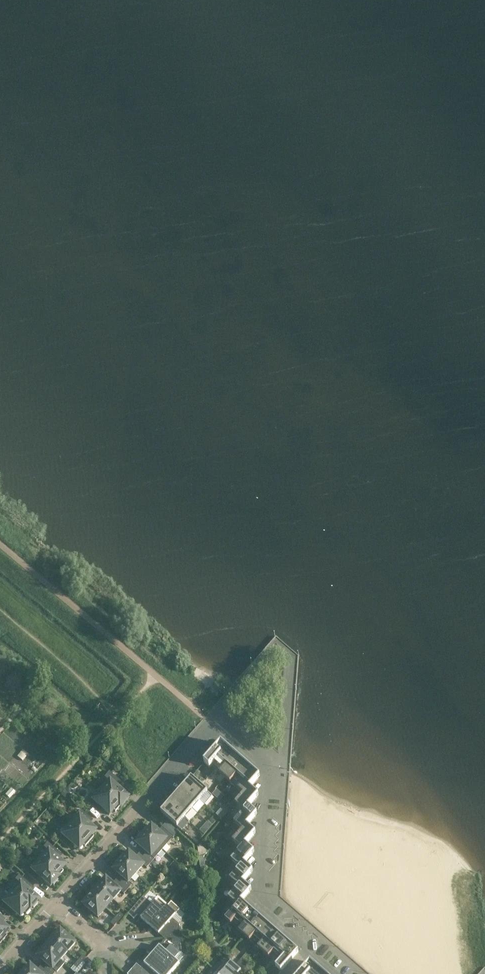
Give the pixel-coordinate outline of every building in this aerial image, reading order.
[(218,758),(222,761),(231,751),(221,743),(204,763),(209,768),(218,758)] [(227,765),(219,773),(225,778),(241,760),(231,751),(222,761),(227,765)] [(24,766),(29,759),(23,755),(18,762),(24,766)] [(225,778),(234,786),(250,768),(241,760),(225,778)] [(258,778),(260,777),(250,768),(234,786),(243,794),(244,794),(248,790),(250,788),(258,778)] [(120,806),(121,804),(122,804),(123,804),(124,803),(125,802),(126,801),(126,800),(126,799),(128,797),(126,795),(125,794),(125,793),(125,792),(124,792),(123,791),(122,791),(121,790),(120,790),(118,788),(122,783),(109,771),(104,776),(109,780),(101,790),(120,806)] [(191,777),(188,781),(184,786),(200,800),(205,804),(212,796),(191,777)] [(176,795),(192,809),(200,800),(184,786),(176,795)] [(249,807),(258,795),(250,788),(248,790),(244,794),(243,794),(235,804),(244,811),(247,809),(249,807)] [(217,789),(213,794),(220,801),(224,796),(217,789)] [(101,790),(92,799),(91,798),(86,802),(96,810),(100,806),(109,815),(113,810),(115,812),(120,806),(101,790)] [(169,804),(185,818),(192,809),(176,795),(169,804)] [(164,809),(161,812),(182,830),(186,834),(187,832),(183,828),(189,822),(185,818),(171,805),(166,810),(164,809)] [(229,810),(224,806),(217,815),(222,819),(229,810)] [(247,826),(257,814),(249,807),(247,809),(244,811),(230,827),(239,835),(245,827),(246,828),(247,826)] [(89,841),(94,836),(92,835),(96,830),(86,822),(90,817),(80,809),(76,814),(78,815),(70,825),(89,841)] [(217,819),(213,816),(208,822),(212,825),(217,819)] [(69,841),(79,850),(83,845),(85,847),(89,841),(70,825),(62,834),(60,833),(56,837),(65,845),(69,841)] [(148,829),(146,828),(142,832),(162,850),(174,837),(165,829),(161,833),(152,825),(148,829)] [(244,847),(246,845),(256,833),(247,826),(246,828),(245,827),(239,835),(232,842),(241,849),(244,846),(244,847)] [(136,843),(145,851),(142,855),(151,863),(162,850),(142,832),(138,837),(140,839),(136,843)] [(48,850),(39,860),(59,876),(63,871),(61,870),(65,865),(56,857),(59,852),(47,842),(43,846),(48,850)] [(204,857),(208,852),(200,844),(198,847),(199,858),(204,857)] [(244,864),(254,852),(246,845),(244,847),(244,846),(241,849),(231,861),(240,868),(242,865),(243,866),(244,864)] [(125,856),(123,854),(119,859),(136,873),(144,865),(147,868),(151,863),(142,855),(138,859),(129,851),(125,856)] [(114,869),(122,877),(119,881),(128,889),(132,885),(129,882),(136,873),(119,859),(115,863),(117,865),(114,869)] [(56,879),(59,876),(39,860),(31,869),(27,865),(23,870),(35,880),(38,876),(50,886),(52,884),(54,885),(58,880),(56,879)] [(175,863),(170,869),(176,874),(181,868),(175,863)] [(241,885),(243,883),(253,871),(244,864),(243,866),(242,865),(240,868),(230,880),(238,887),(239,887),(241,884),(241,885)] [(19,883),(11,892),(30,909),(32,907),(33,908),(38,903),(36,902),(39,899),(27,889),(31,885),(19,874),(15,879),(19,883)] [(101,880),(96,885),(98,887),(114,900),(121,891),(124,894),(128,889),(119,881),(115,885),(106,878),(103,882),(101,880)] [(192,882),(187,888),(193,893),(198,887),(192,882)] [(242,901),(251,890),(243,883),(241,885),(241,884),(239,887),(238,887),(228,899),(237,906),(240,903),(242,901)] [(92,893),(90,892),(89,893),(106,908),(114,900),(98,887),(92,893)] [(30,909),(11,892),(3,902),(1,900),(0,901),(0,907),(6,913),(10,909),(20,917),(24,912),(26,914),(30,909)] [(83,904),(98,917),(106,908),(89,893),(85,898),(87,900),(83,904)] [(128,914),(134,919),(140,912),(144,915),(141,918),(150,926),(168,906),(159,898),(153,905),(144,896),(128,914)] [(180,924),(173,918),(180,909),(172,901),(168,906),(150,926),(159,934),(163,929),(165,931),(165,939),(180,938),(180,924)] [(237,906),(225,919),(235,928),(242,920),(251,909),(242,901),(240,903),(237,906)] [(206,912),(207,918),(212,917),(217,912),(213,908),(209,912),(206,912)] [(242,920),(235,928),(244,936),(259,920),(260,918),(251,909),(242,920)] [(116,918),(119,921),(124,915),(120,912),(116,918)] [(116,918),(111,923),(114,926),(119,921),(116,918)] [(259,920),(244,936),(254,944),(262,935),(264,933),(270,926),(260,918),(259,920)] [(2,941),(7,936),(5,934),(9,929),(0,922),(0,939),(2,941)] [(262,935),(254,944),(263,953),(278,936),(279,934),(270,926),(264,933),(262,935)] [(68,952),(76,943),(61,930),(57,934),(55,932),(51,937),(68,952)] [(278,936),(263,953),(273,961),(280,953),(289,943),(279,934),(278,936)] [(46,947),(61,960),(68,952),(51,937),(50,938),(52,940),(49,943),(47,941),(44,945),(46,947)] [(175,959),(181,952),(180,938),(165,939),(166,947),(164,950),(160,946),(152,955),(172,972),(180,963),(175,959)] [(280,953),(273,961),(277,965),(275,966),(281,971),(298,952),(298,951),(293,946),(289,943),(280,953)] [(56,971),(57,972),(64,964),(61,960),(46,947),(44,945),(39,950),(41,952),(38,956),(47,964),(43,968),(50,973),(54,973),(56,971)] [(213,945),(209,949),(215,955),(219,950),(213,945)] [(244,960),(250,954),(245,950),(240,956),(244,960)] [(87,957),(84,954),(79,960),(82,963),(87,957)] [(172,972),(152,955),(144,964),(147,966),(144,970),(137,964),(132,969),(137,973),(170,973),(172,972)] [(217,972),(219,973),(237,973),(233,971),(237,967),(234,963),(230,961),(226,957),(222,962),(224,964),(217,972)] [(79,960),(74,965),(77,968),(82,963),(79,960)] [(244,964),(240,960),(236,965),(240,969),(244,964)] [(320,970),(310,962),(300,973),(317,973),(320,970)] [(23,973),(50,973),(43,968),(39,972),(30,964),(27,968),(25,967),(21,971),(23,973)]
